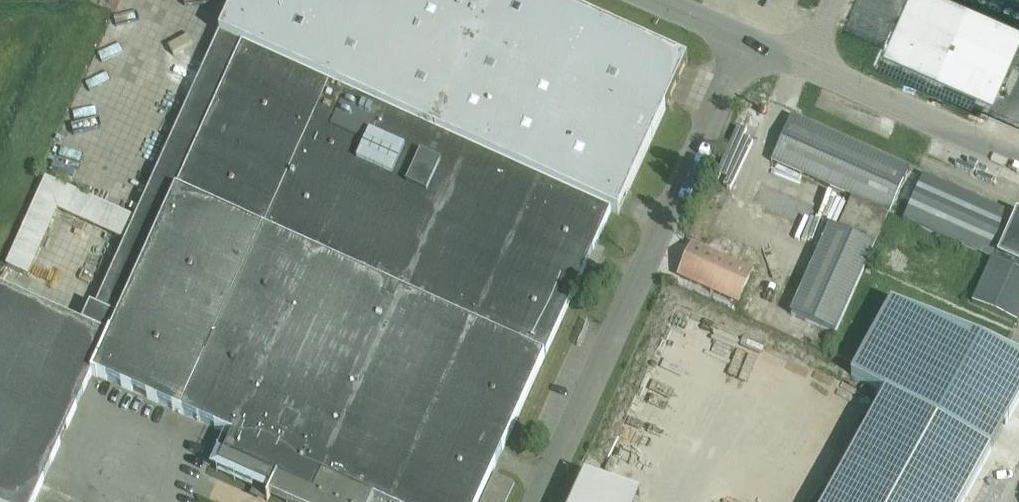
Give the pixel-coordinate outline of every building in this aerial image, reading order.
[(134,218),(46,178),(6,266),(28,276),(58,211),(124,240),(93,306),(90,304),(82,322),(0,285),(0,501),(34,501),(92,374),(97,377),(98,375),(180,413),(233,437),(224,455),(220,466),(272,489),(268,497),(279,501),(372,501),(373,500),(377,501),(506,501),(515,483),(492,473),(610,211),(618,214),(688,61),(553,0),(493,0),(487,14),(457,0),(283,0),(234,1),(134,218)] [(971,0),(905,0),(884,49),(994,97),(1018,39),(1018,21),(971,0)] [(926,177),(909,169),(791,117),(772,161),(852,197),(838,229),(830,226),(791,315),(806,321),(836,335),(889,213),(906,221),(907,221),(926,177)] [(1012,215),(926,177),(907,221),(992,259),(972,303),(1011,320),(1018,301),(1018,217),(1012,214),(1012,215)] [(752,272),(693,245),(680,275),(738,302),(752,272)] [(1018,401),(1018,359),(892,303),(857,366),(852,375),(886,394),(826,501),(963,501),(1018,401)] [(586,478),(575,501),(639,501),(586,478)]
